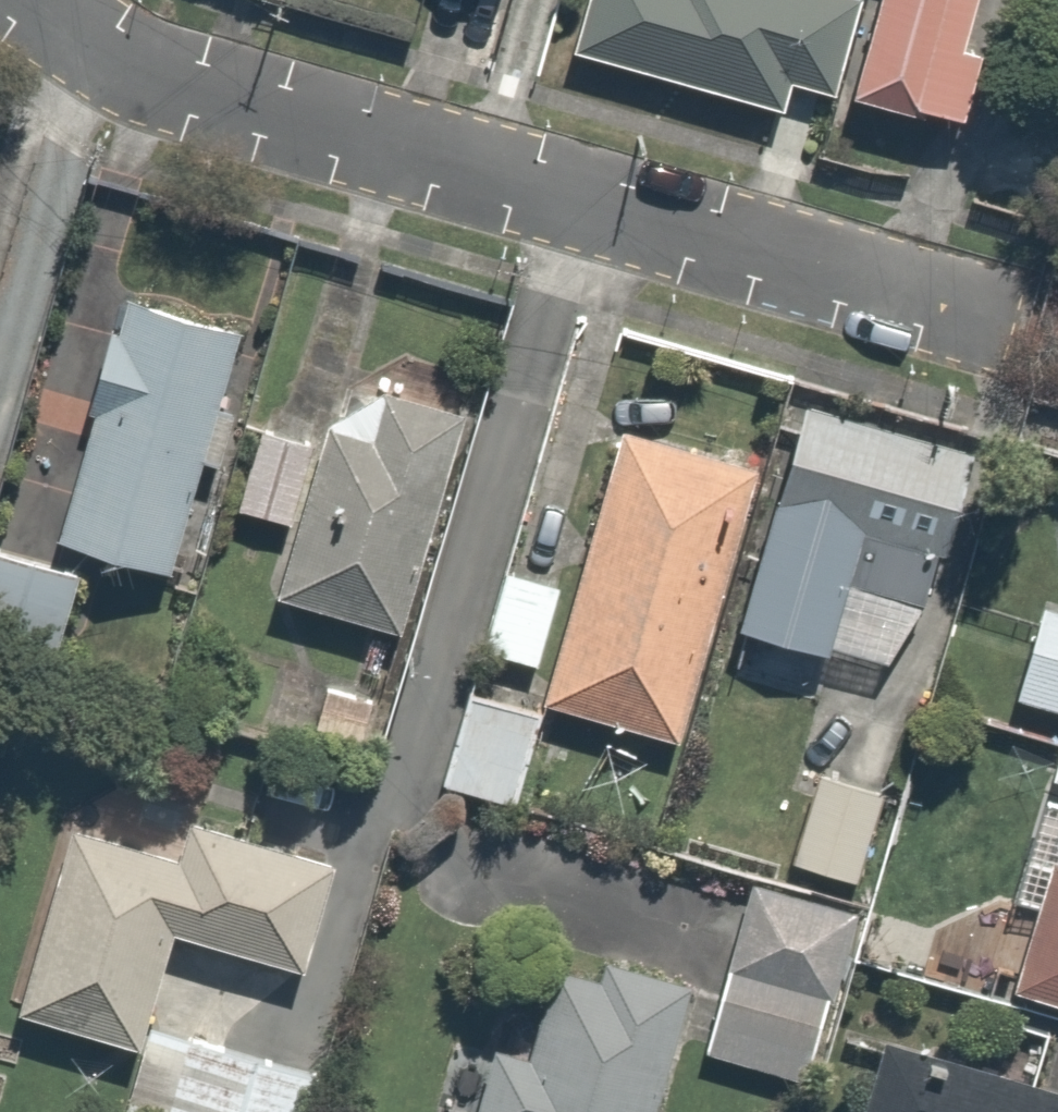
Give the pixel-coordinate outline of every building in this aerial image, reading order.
[(558,47),(766,104),(776,68),(832,83),(855,0),(571,0),(558,47)] [(955,0),(855,0),(832,83),(959,117),(979,43),(945,34),(955,0)] [(987,112),(971,189),(1055,207),(1057,195),(1057,86),(1033,81),(1025,120),(987,112)] [(55,522),(155,552),(183,456),(213,465),(230,408),(200,399),(221,326),(121,296),(55,522)] [(457,406),(335,367),(312,438),(254,419),(226,506),(284,525),(264,586),(386,626),(457,406)] [(914,595),(960,440),(791,390),(721,628),(807,653),(831,571),(914,595)] [(743,459),(610,420),(562,584),(536,670),(530,691),(663,730),(743,459)] [(0,555),(0,638),(50,652),(72,576),(0,555)] [(527,667),(552,582),(492,564),(467,650),(527,667)] [(1032,593),(1000,692),(1057,711),(1057,601),(1032,593)] [(537,703),(457,679),(425,784),(506,808),(537,703)] [(1048,735),(1036,775),(1057,782),(1057,738),(1048,735)] [(884,783),(812,762),(785,855),(857,876),(884,783)] [(1055,795),(998,984),(1057,1002),(1057,796),(1055,795)] [(173,856),(60,821),(1,1010),(116,1046),(154,925),(298,970),(332,861),(185,816),(173,856)] [(769,886),(739,878),(693,1056),(804,1084),(849,907),(769,886)] [(549,940),(518,1056),(475,1044),(457,1111),(644,1111),(681,975),(549,940)] [(135,1025),(114,1110),(121,1111),(299,1111),(310,1069),(135,1025)] [(1057,1097),(1057,1093),(871,1036),(848,1111),(1053,1111),(1057,1097)]
